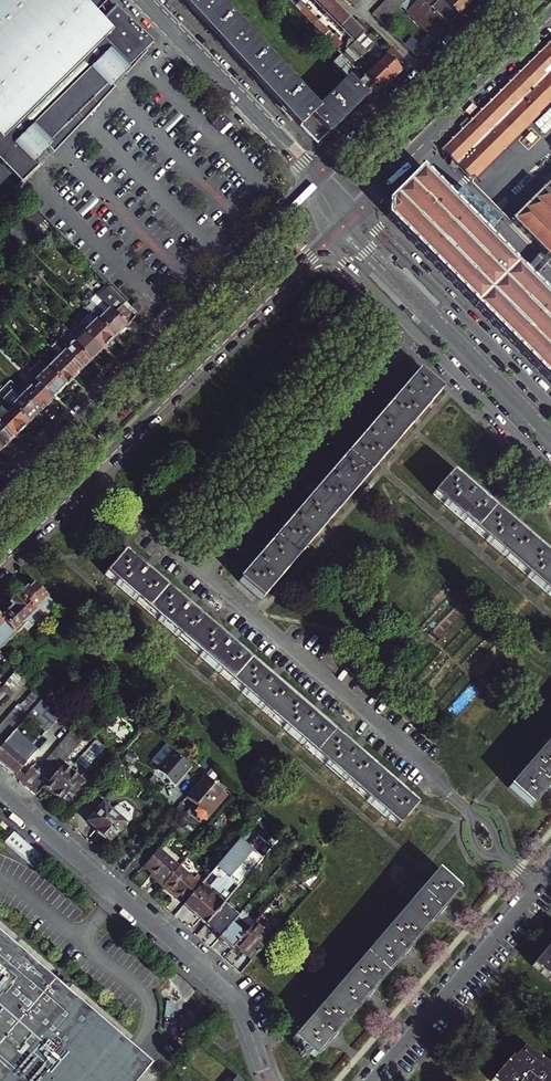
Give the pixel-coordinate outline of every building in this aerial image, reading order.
[(146,51),(152,45),(116,8),(103,21),(96,14),(108,1),(108,0),(0,0),(0,175),(5,181),(13,189),(14,190),(38,168),(34,164),(53,145),(50,142),(106,88),(108,90),(129,70),(146,51)] [(300,126),(317,109),(217,0),(185,0),(300,126)] [(310,1),(324,15),(334,5),(329,0),(311,0),(310,1)] [(399,9),(390,0),(388,0),(383,4),(393,14),(399,9)] [(399,9),(402,6),(404,4),(400,0),(390,0),(399,9)] [(435,39),(448,26),(421,0),(408,0),(404,4),(402,6),(435,39)] [(448,26),(458,16),(441,0),(421,0),(448,26)] [(460,0),(441,0),(458,16),(467,7),(460,0)] [(388,19),(393,14),(383,4),(378,9),(388,19)] [(334,5),(324,15),(340,31),(350,22),(334,5)] [(300,12),(308,20),(313,15),(305,7),(300,12)] [(383,24),(388,19),(378,9),(373,15),(383,24)] [(363,35),(369,29),(359,19),(353,25),(363,35)] [(353,25),(350,22),(340,31),(353,45),(355,43),(363,35),(353,25)] [(326,29),(322,34),(330,42),(334,37),(326,29)] [(393,82),(409,66),(395,52),(388,59),(363,35),(355,43),(393,82)] [(330,42),(338,49),(342,45),(334,37),(330,42)] [(416,58),(424,50),(412,37),(404,45),(416,58)] [(382,92),(393,82),(355,43),(353,45),(345,52),(346,53),(362,69),(360,70),(359,71),(381,93),(382,92)] [(441,149),(453,161),(452,165),(455,168),(459,167),(470,178),(475,179),(493,162),(550,103),(550,47),(547,43),(441,149)] [(360,70),(362,69),(346,53),(345,55),(344,56),(350,62),(359,71),(360,70)] [(348,80),(365,97),(371,103),(381,93),(359,71),(350,62),(344,67),(337,59),(332,64),(348,80)] [(348,80),(317,109),(300,126),(311,137),(312,136),(314,139),(321,137),(323,138),(365,97),(348,80)] [(228,121),(223,116),(215,123),(220,128),(228,121)] [(228,121),(220,128),(222,130),(229,123),(228,121)] [(550,382),(550,300),(531,280),(527,275),(487,235),(499,223),(460,192),(452,200),(421,169),(387,202),(388,217),(550,382)] [(512,220),(547,256),(550,259),(550,181),(512,220)] [(31,206),(7,230),(12,235),(18,241),(20,242),(43,219),(31,206)] [(11,248),(22,259),(29,252),(20,242),(18,241),(11,248)] [(16,265),(22,259),(11,248),(5,253),(16,265)] [(550,260),(550,259),(547,256),(527,275),(531,280),(550,260)] [(125,302),(122,305),(113,314),(95,295),(85,305),(87,307),(84,309),(95,320),(114,339),(135,318),(138,315),(125,302)] [(139,314),(143,310),(135,302),(131,307),(139,314)] [(80,330),(101,352),(114,339),(95,320),(87,327),(85,325),(80,330)] [(71,344),(90,363),(101,352),(80,330),(74,324),(63,335),(71,344)] [(61,349),(56,354),(77,375),(90,363),(71,344),(64,351),(61,349)] [(46,368),(65,387),(77,375),(56,354),(51,359),(53,362),(46,368)] [(27,374),(39,386),(52,400),(65,387),(46,368),(40,362),(27,374)] [(297,515),(291,522),(261,557),(255,564),(240,581),(262,600),(442,390),(420,372),(405,389),(399,397),(370,431),(363,438),(333,473),(327,480),(297,515)] [(13,390),(3,399),(14,409),(28,424),(52,400),(39,386),(33,391),(28,385),(18,395),(13,390)] [(14,439),(28,424),(14,409),(7,416),(0,409),(0,425),(14,439)] [(1,451),(14,439),(0,425),(0,450),(1,451)] [(451,472),(433,493),(550,595),(550,559),(518,530),(511,524),(476,494),(469,487),(451,472)] [(274,682),(267,676),(232,646),(224,640),(190,610),(183,604),(148,574),(141,567),(123,552),(105,574),(398,827),(416,806),(400,791),(392,785),(357,755),(350,749),(316,718),(308,712),(274,682)] [(27,585),(19,594),(35,610),(49,596),(35,582),(30,587),(27,585)] [(27,620),(33,625),(41,617),(35,610),(19,594),(10,602),(13,605),(2,616),(0,614),(0,647),(27,620)] [(41,617),(43,618),(57,604),(49,596),(35,610),(41,617)] [(49,702),(44,708),(55,718),(59,713),(49,702)] [(28,715),(18,706),(0,726),(0,748),(9,737),(28,715)] [(44,708),(39,714),(50,724),(55,718),(44,708)] [(39,714),(34,719),(45,729),(50,724),(39,714)] [(80,743),(84,738),(74,727),(68,733),(80,743)] [(75,748),(80,743),(68,733),(64,739),(75,748)] [(508,786),(530,805),(550,783),(550,782),(550,736),(508,786)] [(15,776),(27,762),(31,756),(9,737),(0,748),(0,763),(15,776)] [(64,739),(59,744),(71,754),(75,748),(64,739)] [(96,742),(89,755),(99,760),(105,747),(96,742)] [(55,749),(67,759),(71,754),(59,744),(55,749)] [(62,764),(67,759),(55,749),(50,754),(62,764)] [(192,765),(174,750),(158,770),(175,785),(192,765)] [(46,760),(57,770),(62,764),(50,754),(46,760)] [(214,764),(207,756),(201,762),(209,770),(214,764)] [(53,775),(57,770),(46,760),(42,765),(53,775)] [(32,767),(27,762),(15,776),(20,781),(32,767)] [(84,782),(62,764),(57,770),(53,775),(49,780),(44,786),(62,801),(72,789),(76,792),(84,782)] [(43,776),(49,780),(53,775),(42,765),(37,771),(38,771),(43,776)] [(32,767),(20,781),(26,785),(38,771),(37,771),(32,767)] [(26,785),(31,790),(43,776),(38,771),(26,785)] [(37,795),(44,786),(49,780),(43,776),(31,790),(37,795)] [(205,776),(186,797),(198,808),(195,812),(197,813),(197,817),(200,820),(204,820),(206,821),(228,796),(205,776)] [(96,830),(109,842),(125,822),(111,809),(104,803),(88,820),(97,829),(96,830)] [(116,804),(111,809),(125,822),(130,817),(116,804)] [(41,854),(11,828),(2,839),(32,865),(41,854)] [(240,839),(205,880),(186,901),(184,904),(206,923),(223,903),(262,858),(240,839)] [(155,878),(162,885),(179,865),(159,847),(144,865),(152,871),(157,876),(155,878)] [(196,879),(179,865),(162,885),(172,893),(174,891),(180,896),(186,901),(205,880),(200,875),(196,879)] [(437,867),(292,1036),(315,1056),(335,1033),(370,992),(407,950),(442,908),(460,887),(437,867)] [(321,877),(312,869),(301,882),(310,889),(321,877)] [(237,916),(223,903),(206,923),(221,936),(237,916)] [(232,949),(236,945),(254,923),(256,921),(243,910),(237,916),(221,936),(219,938),(232,949)] [(277,930),(261,916),(256,921),(254,923),(271,938),(277,930)] [(254,923),(236,945),(252,960),(271,938),(254,923)] [(17,948),(0,934),(0,964),(17,948)] [(536,965),(550,978),(550,947),(536,965)] [(151,1065),(17,948),(0,964),(0,1080),(137,1080),(151,1065)] [(187,1035),(192,1007),(168,1002),(163,1031),(187,1035)] [(218,1032),(213,1028),(208,1034),(213,1038),(218,1032)] [(495,1080),(550,1080),(550,1071),(523,1047),(517,1054),(494,1080),(495,1080)]
